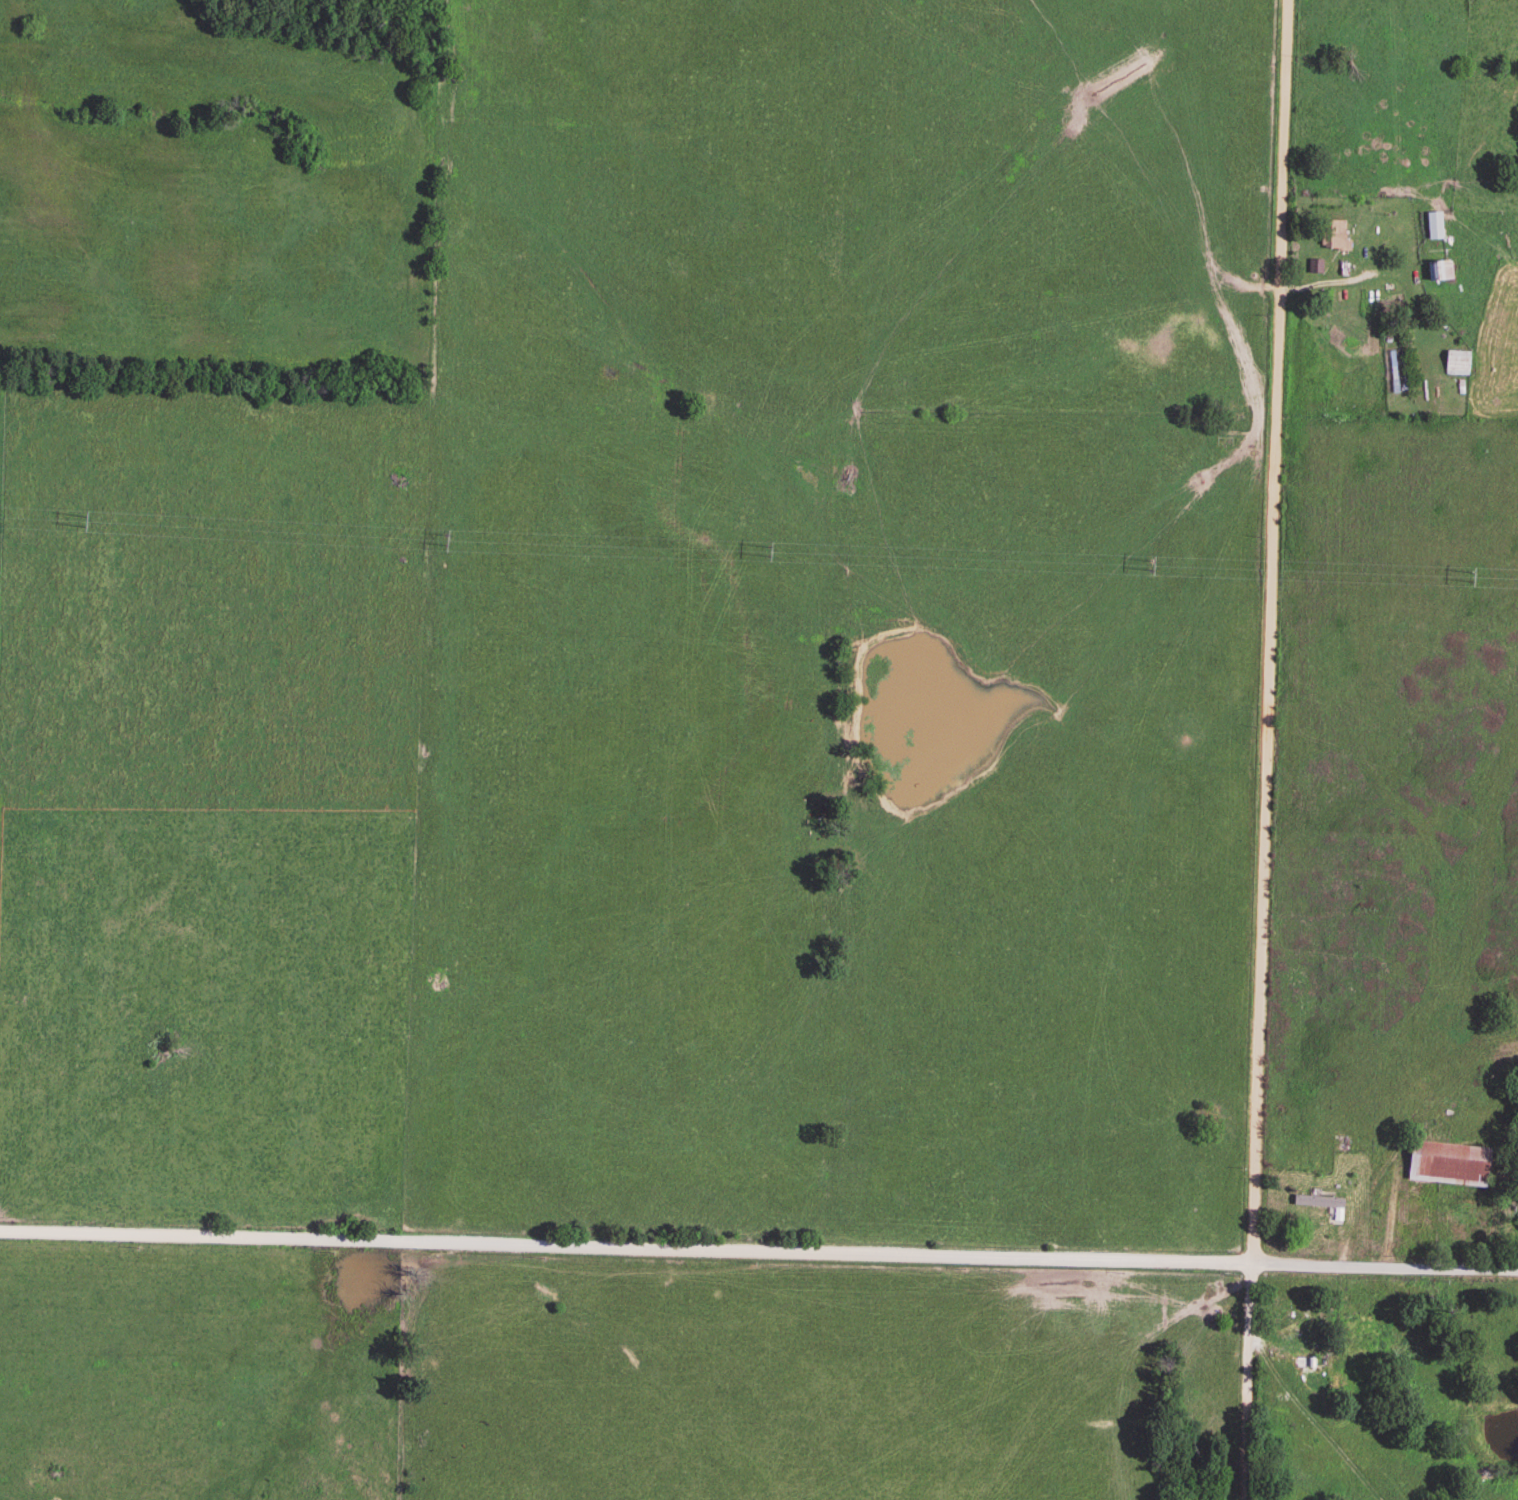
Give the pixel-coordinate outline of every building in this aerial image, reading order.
[(1430,235),(1444,234),(1443,208),(1429,208),(1430,235)] [(1322,244),(1352,245),(1353,236),(1347,236),(1347,216),(1327,216),(1326,229),(1323,229),(1322,244)] [(1409,1176),(1464,1181),(1464,1178),(1488,1180),(1491,1145),(1417,1138),(1415,1151),(1412,1151),(1409,1176)] [(1296,1203),(1336,1204),(1336,1218),(1344,1218),(1345,1194),(1296,1192),(1296,1203)]
